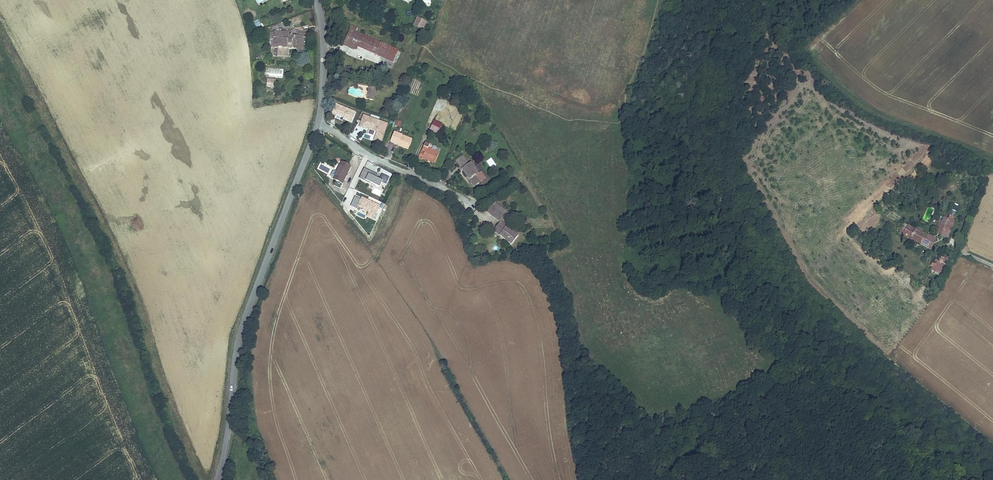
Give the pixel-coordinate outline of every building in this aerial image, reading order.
[(416,17),(412,26),(422,31),(427,22),(416,17)] [(255,28),(260,25),(257,19),(252,22),(255,28)] [(341,43),(353,49),(356,46),(363,49),(395,65),(401,54),(349,28),(341,43)] [(268,40),(268,50),(274,50),(274,55),(280,55),(280,59),(286,59),(287,50),(286,49),(286,46),(290,46),(290,51),(293,51),(293,55),(299,55),(299,39),(286,39),(286,34),(272,33),(272,40),(268,40)] [(275,88),(275,80),(266,79),(266,88),(275,88)] [(352,122),(355,112),(334,104),(330,114),(352,122)] [(388,124),(362,115),(358,128),(375,133),(373,142),(381,145),(388,124)] [(408,146),(411,138),(393,132),(390,142),(398,145),(399,143),(408,146)] [(429,144),(424,142),(422,149),(421,150),(418,157),(423,159),(423,157),(436,162),(440,152),(428,147),(429,144)] [(465,161),(459,166),(469,180),(478,174),(471,164),(468,165),(465,161)] [(349,169),(337,163),(330,177),(343,182),(349,169)] [(378,175),(364,168),(359,178),(379,188),(381,184),(385,186),(389,177),(382,174),(379,180),(377,178),(378,175)] [(350,189),(342,204),(349,207),(356,192),(350,189)] [(380,206),(361,197),(357,207),(367,212),(365,216),(374,220),(380,206)] [(498,213),(507,204),(504,202),(496,211),(498,213)] [(507,204),(498,213),(504,218),(500,222),(504,225),(504,228),(501,231),(512,241),(521,231),(513,224),(515,222),(507,215),(512,209),(507,204)] [(936,239),(904,224),(899,234),(931,249),(936,239)] [(940,229),(938,235),(950,240),(952,234),(940,229)] [(947,258),(941,255),(938,261),(936,260),(934,263),(942,267),(947,258)]
